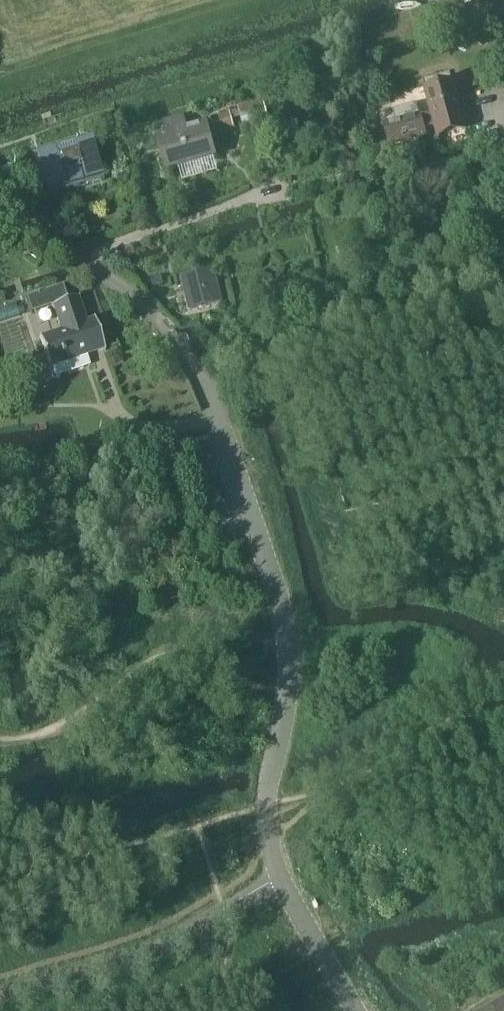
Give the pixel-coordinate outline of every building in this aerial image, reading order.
[(399,120),(387,123),(394,146),(426,136),(424,129),(437,126),(440,136),(467,128),(453,82),(426,90),(433,113),(421,117),(420,113),(417,106),(416,103),(395,109),(396,112),(399,120)] [(237,133),(230,110),(212,116),(217,133),(222,132),(224,137),(237,133)] [(189,128),(186,117),(164,123),(167,134),(158,136),(168,171),(217,157),(208,123),(189,128)] [(93,141),(37,158),(48,196),(104,180),(93,141)] [(225,303),(218,274),(187,280),(194,310),(225,303)] [(41,336),(40,336),(54,378),(84,367),(81,357),(105,350),(105,351),(106,350),(95,318),(94,318),(94,319),(87,322),(79,299),(80,298),(80,297),(52,306),(53,307),(54,307),(62,330),(42,337),(41,336)]
